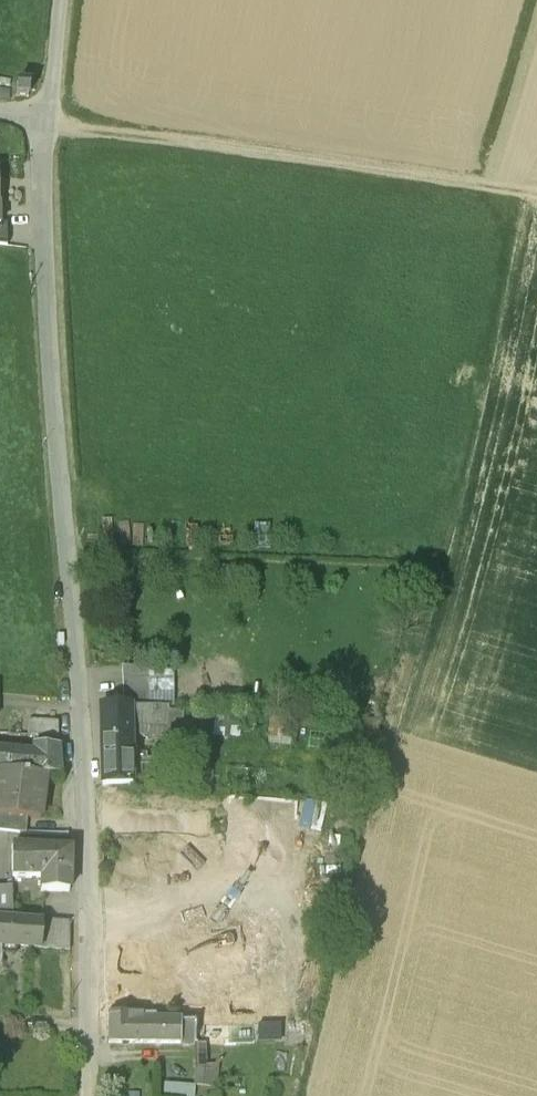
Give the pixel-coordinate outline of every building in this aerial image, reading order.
[(11,82),(0,81),(0,88),(10,89),(11,82)] [(30,83),(18,82),(17,95),(29,96),(30,83)] [(149,665),(122,667),(124,706),(152,704),(149,665)] [(124,706),(101,706),(101,723),(131,722),(131,706),(124,706)] [(168,706),(131,706),(131,722),(168,722),(168,706)] [(131,722),(101,723),(103,784),(132,783),(131,722)] [(0,752),(0,771),(33,774),(46,775),(60,776),(58,742),(31,742),(32,754),(0,752)] [(0,771),(0,815),(18,817),(40,819),(46,775),(33,774),(0,771)] [(250,776),(224,775),(224,785),(250,786),(250,776)] [(248,843),(250,804),(234,804),(233,842),(248,843)] [(291,835),(293,809),(267,808),(265,833),(291,835)] [(0,815),(0,831),(17,833),(18,817),(0,815)] [(70,851),(13,847),(13,877),(40,875),(41,891),(68,892),(70,851)] [(0,889),(0,920),(12,921),(12,889),(0,889)] [(223,890),(211,889),(211,910),(222,910),(223,890)] [(71,921),(42,919),(41,922),(39,949),(70,949),(71,921)] [(0,920),(0,946),(2,946),(17,947),(39,949),(41,922),(12,921),(0,920)] [(194,942),(170,942),(170,972),(194,973),(194,942)] [(214,942),(194,942),(194,973),(214,972),(214,942)] [(262,943),(214,942),(214,972),(263,971),(262,943)] [(214,972),(194,973),(194,990),(226,989),(225,1026),(263,1023),(263,971),(214,972)] [(226,989),(194,990),(194,1022),(194,1026),(225,1026),(226,989)] [(129,998),(107,998),(108,1018),(129,1019),(129,998)] [(129,1019),(108,1018),(108,1043),(129,1043),(129,1022),(129,1021),(129,1019)] [(178,1022),(129,1022),(129,1043),(178,1043),(178,1022)] [(194,1022),(178,1022),(178,1043),(193,1043),(194,1026),(194,1022)] [(225,1026),(194,1026),(193,1043),(225,1043),(225,1026)]
